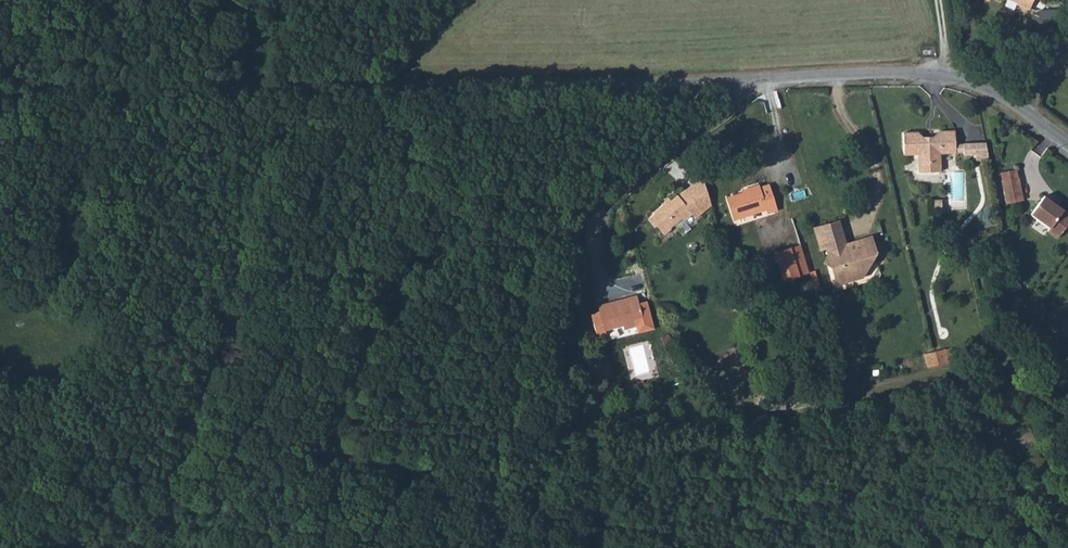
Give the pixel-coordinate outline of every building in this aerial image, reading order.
[(1028,0),(1013,0),(1012,3),(1025,8),(1028,0)] [(1064,10),(1039,11),(1040,21),(1064,21),(1064,10)] [(959,152),(958,144),(957,131),(942,131),(938,135),(936,138),(926,139),(924,135),(921,132),(906,133),(906,154),(921,153),(922,173),(943,172),(942,153),(959,152)] [(989,159),(987,142),(964,143),(964,151),(964,155),(977,155),(977,160),(989,159)] [(1008,202),(1026,198),(1020,175),(1002,179),(1008,202)] [(764,188),(752,192),(753,195),(746,196),(730,201),(738,223),(770,213),(771,216),(782,213),(773,188),(765,190),(764,188)] [(676,197),(671,200),(658,209),(659,211),(653,215),(659,224),(662,221),(669,231),(676,226),(675,224),(679,221),(687,215),(688,217),(697,211),(699,212),(705,208),(690,189),(684,192),(683,192),(676,197)] [(1046,194),(1032,212),(1051,227),(1048,230),(1058,237),(1067,225),(1067,211),(1046,194)] [(739,226),(771,216),(770,213),(738,223),(739,226)] [(687,215),(679,221),(683,226),(691,221),(688,217),(687,215)] [(840,225),(818,230),(823,248),(828,247),(830,255),(825,264),(833,269),(836,281),(842,284),(862,279),(867,267),(865,258),(875,256),(872,242),(846,248),(840,225)] [(811,273),(803,244),(776,252),(783,281),(811,273)] [(636,296),(597,306),(599,312),(590,314),(597,341),(606,338),(604,331),(623,326),(624,330),(636,326),(634,319),(642,317),(636,296)] [(938,356),(948,353),(945,340),(934,342),(938,356)] [(938,356),(934,342),(924,345),(927,359),(938,356)]
